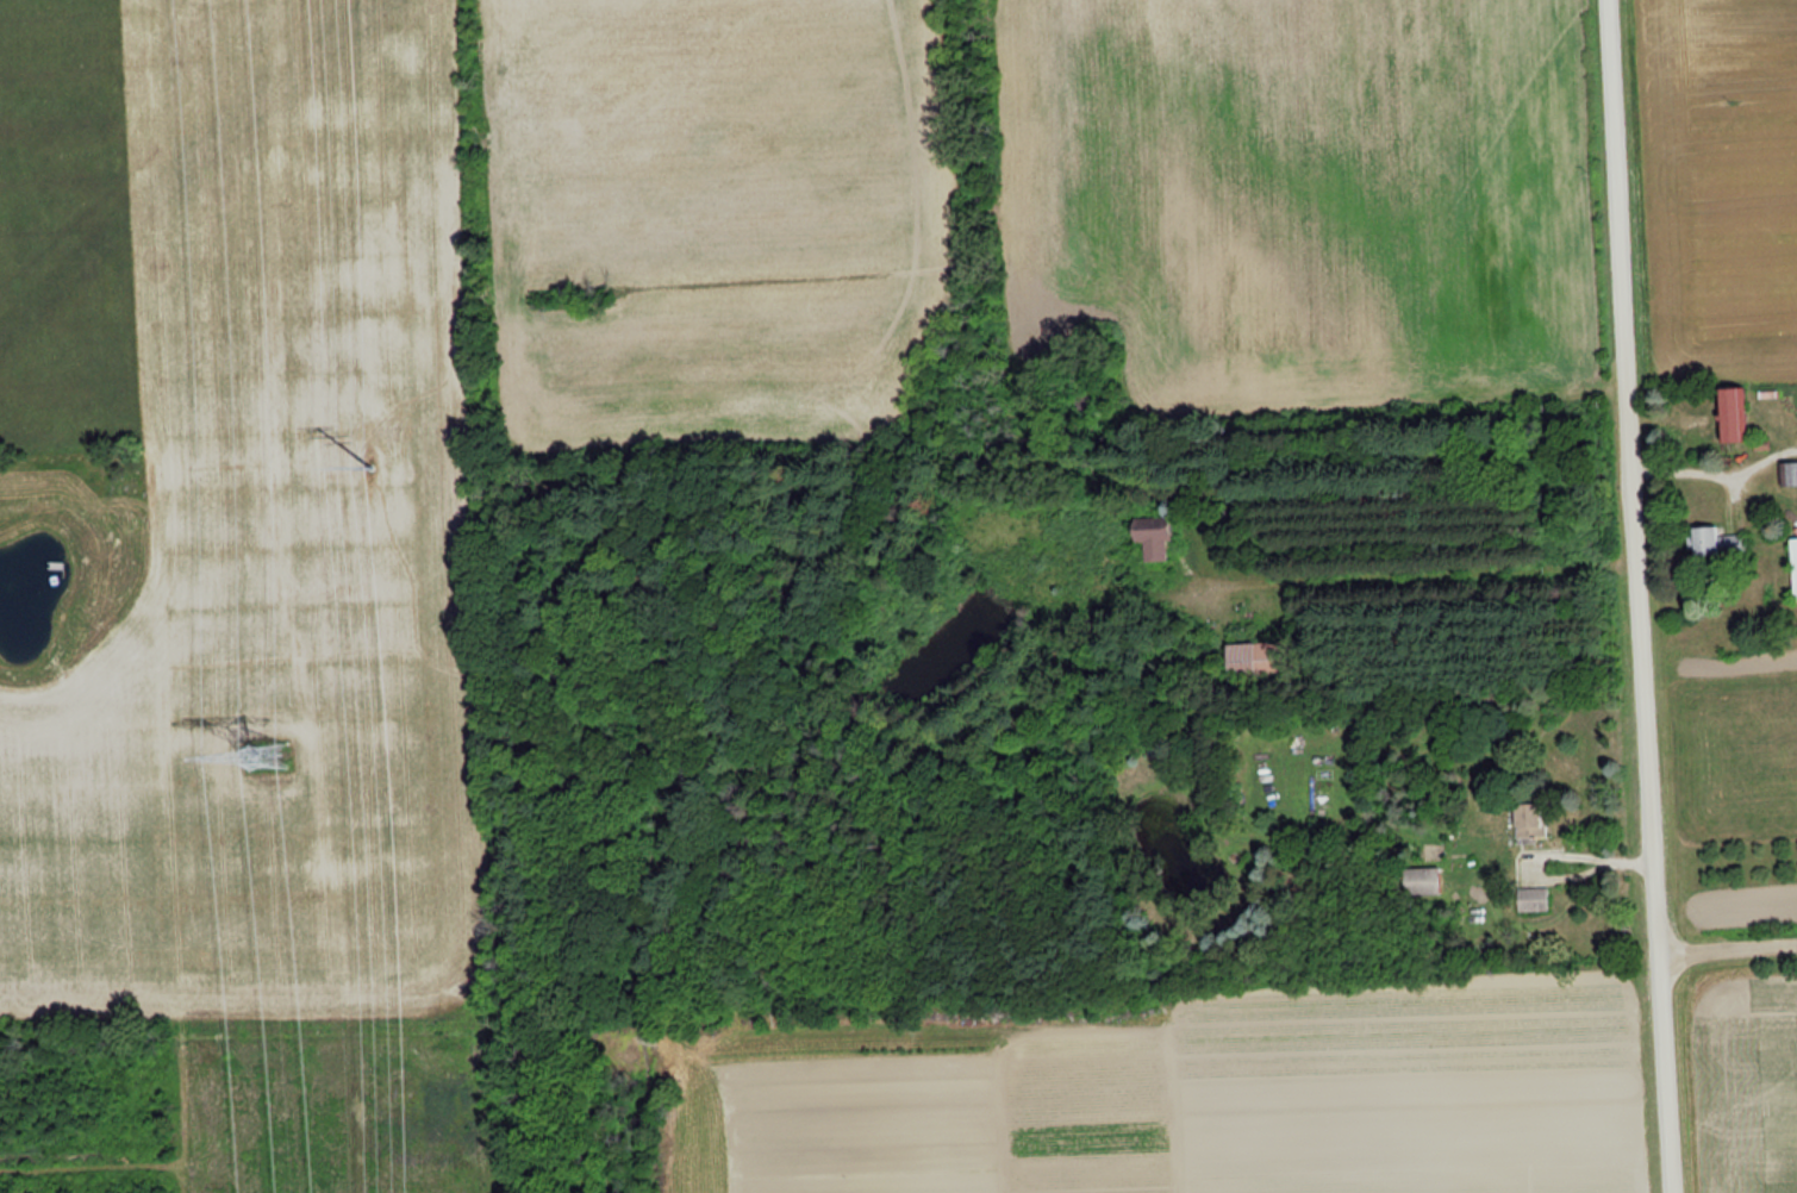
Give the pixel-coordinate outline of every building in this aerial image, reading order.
[(1715,441),(1747,441),(1747,387),(1715,387),(1715,441)] [(1782,461),(1782,485),(1796,485),(1796,461),(1782,461)] [(1169,561),(1169,518),(1130,518),(1130,543),(1144,543),(1144,561),(1169,561)] [(1719,534),(1719,527),(1691,527),(1691,556),(1747,556),(1747,534),(1719,534)] [(1796,602),(1796,538),(1789,538),(1791,602),(1796,602)] [(1229,678),(1286,677),(1286,643),(1229,644),(1229,678)] [(1543,804),(1513,804),(1513,842),(1543,842),(1543,804)] [(1433,869),(1405,869),(1405,894),(1433,894),(1433,869)] [(1548,888),(1516,888),(1516,912),(1548,912),(1548,888)]
